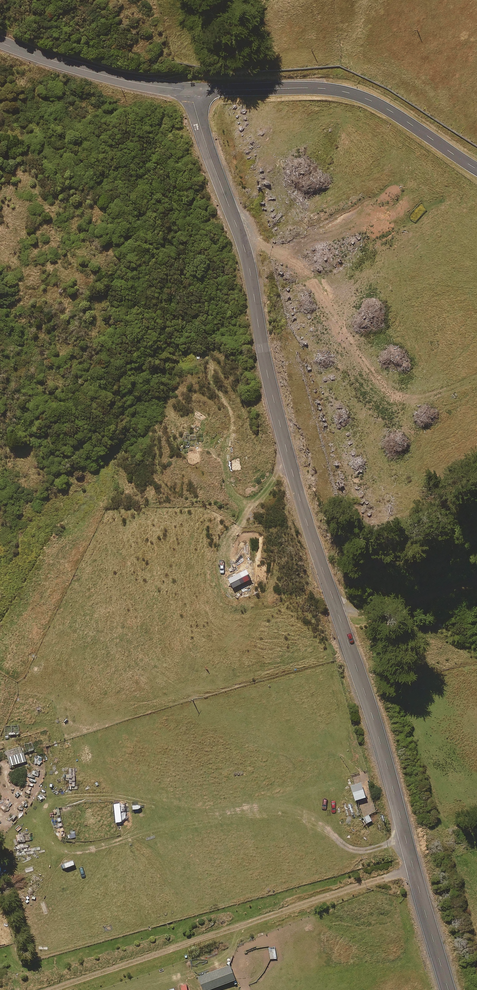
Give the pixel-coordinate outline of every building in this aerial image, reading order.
[(26,761),(22,747),(6,751),(10,765),(26,761)] [(369,787),(367,781),(351,786),(356,800),(366,797),(363,789),(369,787)] [(230,966),(199,977),(203,989),(205,989),(235,980),(230,966)]
